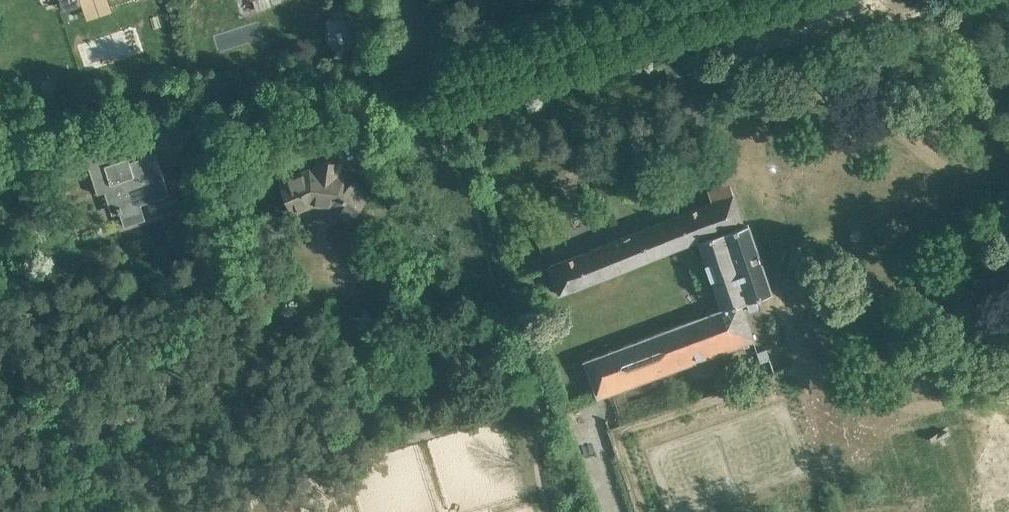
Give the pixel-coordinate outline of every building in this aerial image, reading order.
[(63,11),(80,6),(78,0),(59,0),(63,11)] [(695,152),(717,145),(691,69),(669,77),(695,152)] [(98,194),(105,192),(112,214),(120,212),(124,226),(145,219),(141,204),(169,195),(156,153),(130,161),(128,157),(118,160),(114,146),(85,155),(98,194)] [(315,159),(314,169),(309,168),(280,180),(293,213),(314,205),(331,207),(348,221),(371,193),(345,173),(341,172),(342,162),(315,159)] [(69,192),(65,162),(55,163),(59,194),(69,192)] [(749,222),(743,224),(730,183),(724,185),(722,181),(718,182),(719,186),(708,190),(712,202),(571,257),(548,265),(559,294),(698,240),(721,308),(584,360),(598,397),(754,339),(744,309),(750,307),(749,305),(756,303),(755,297),(772,291),(749,222)] [(757,352),(761,363),(770,359),(767,349),(757,352)]
